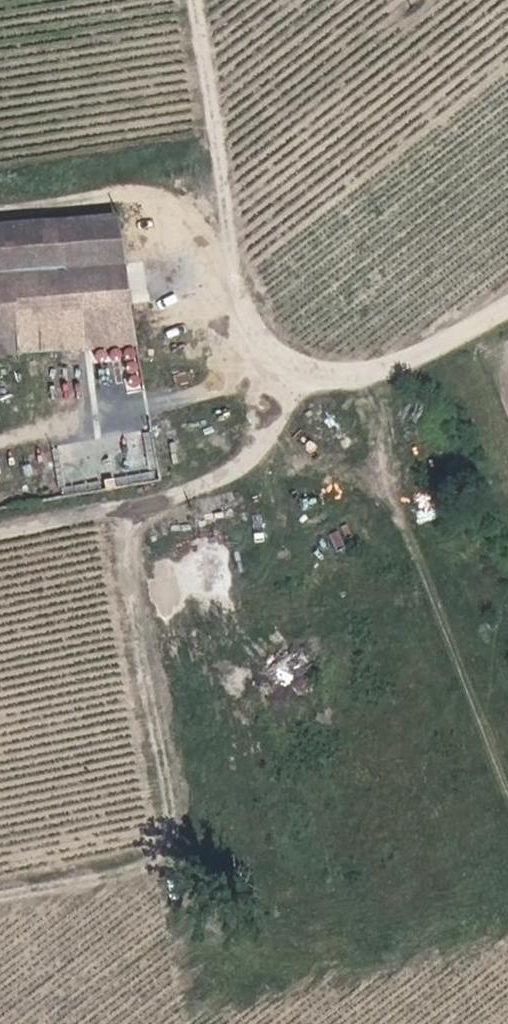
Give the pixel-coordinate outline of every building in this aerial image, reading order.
[(95,212),(34,218),(35,226),(60,223),(66,268),(103,262),(95,212)] [(0,222),(0,366),(66,358),(61,313),(40,316),(29,318),(23,274),(40,271),(66,268),(60,223),(35,226),(34,218),(0,222)] [(23,274),(29,318),(40,316),(40,271),(23,274)] [(110,307),(61,313),(66,358),(117,351),(110,307)]
